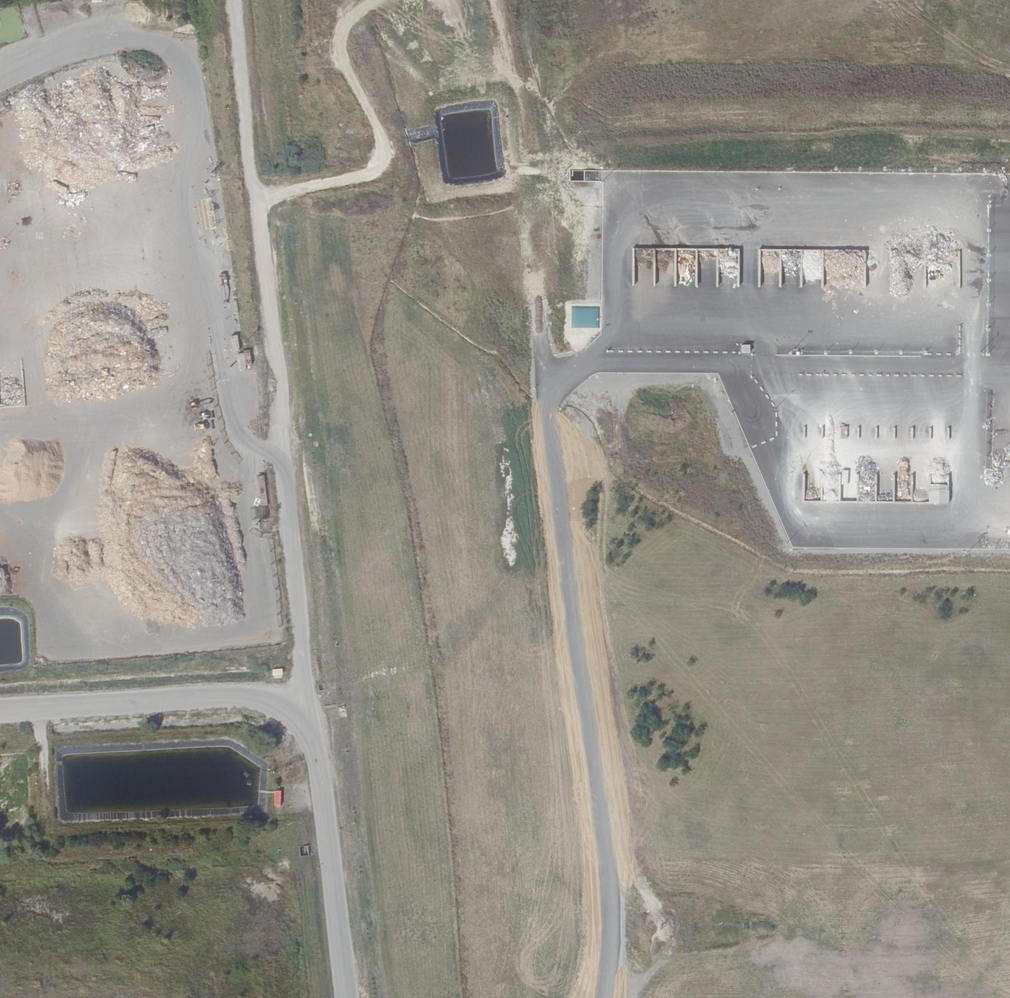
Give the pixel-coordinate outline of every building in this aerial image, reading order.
[(8,203),(9,211),(21,211),(21,202),(8,203)] [(231,337),(235,348),(240,346),(237,335),(231,337)] [(238,353),(241,369),(251,368),(248,351),(238,353)] [(274,677),(285,675),(283,667),(272,669),(274,677)] [(276,806),(283,805),(281,790),(273,791),(276,806)]
